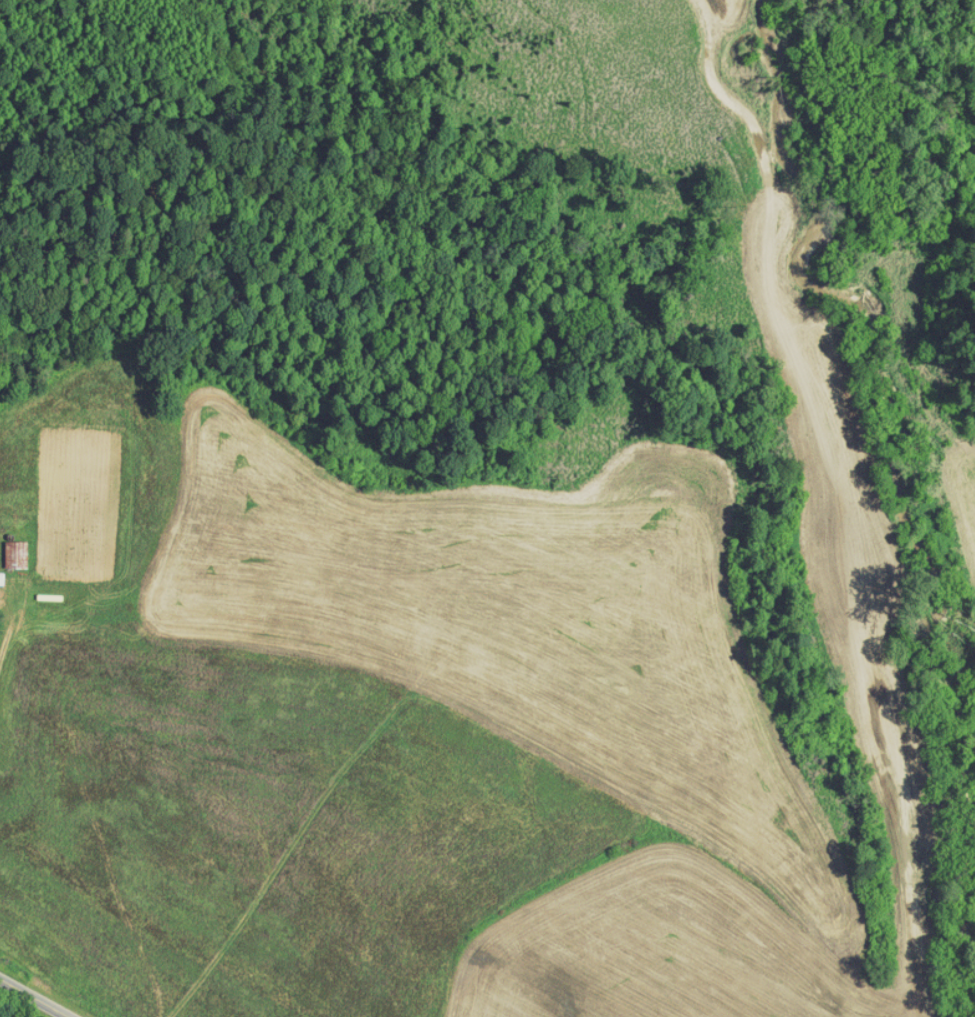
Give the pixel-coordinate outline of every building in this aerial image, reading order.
[(0,534),(0,561),(15,562),(16,535),(0,534)]
